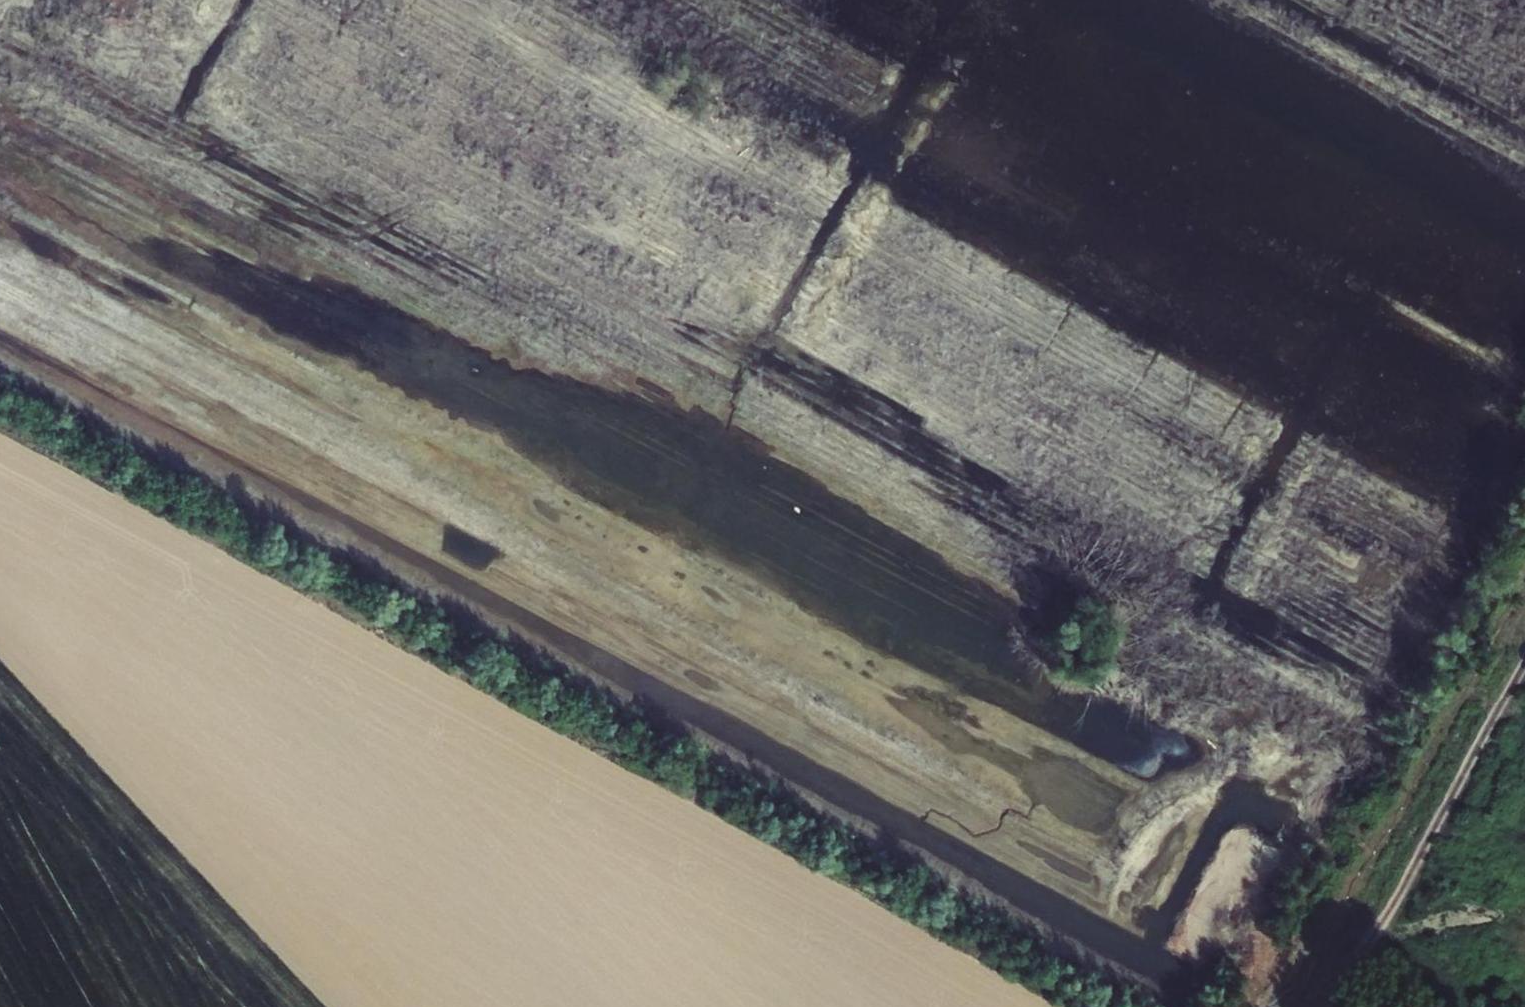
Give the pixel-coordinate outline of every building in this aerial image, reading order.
[(1381,885),(1368,906),(1374,909),(1386,888),(1381,885)]
